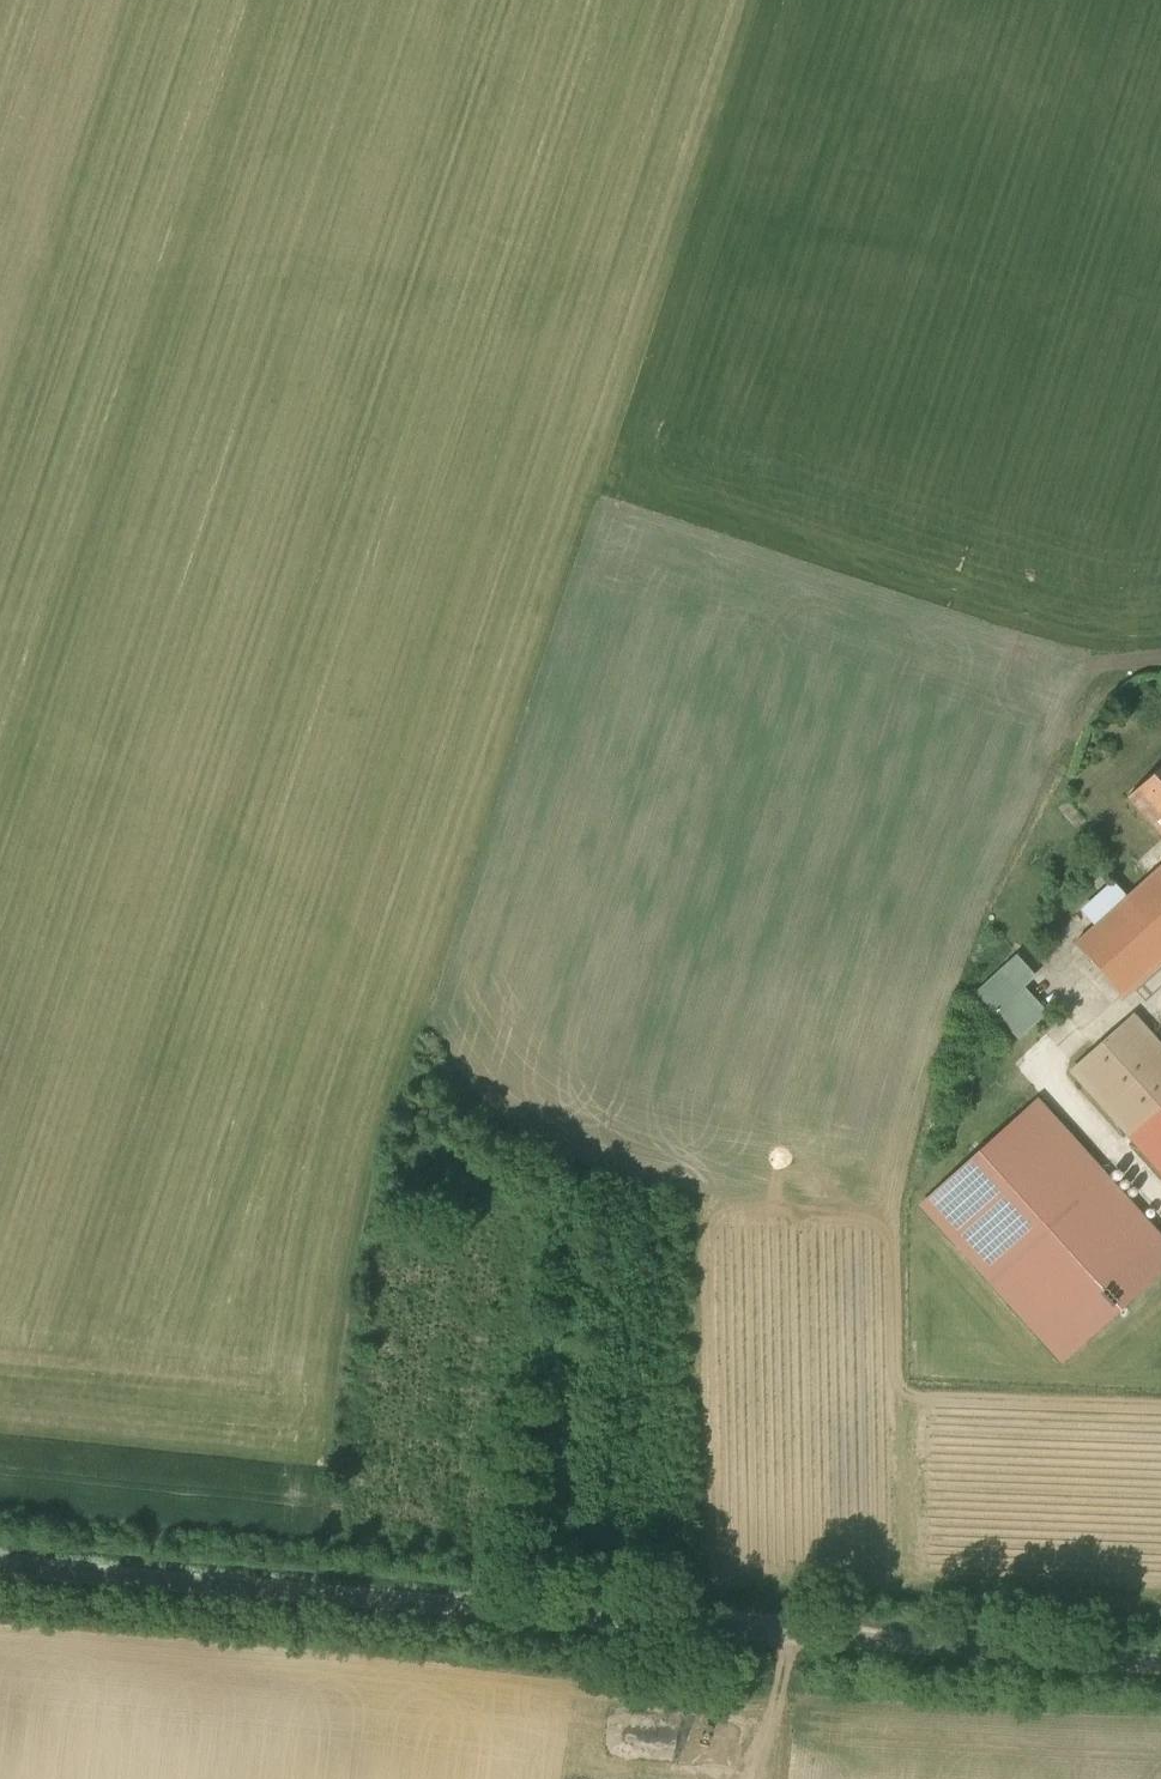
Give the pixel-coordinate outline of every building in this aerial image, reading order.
[(1128,797),(1160,835),(1160,767),(1128,797)] [(1075,943),(1123,997),(1160,962),(1160,866),(1126,897),(1095,925),(1075,943)] [(1113,883),(1083,911),(1095,925),(1126,897),(1113,883)] [(1043,1015),(1002,970),(977,993),(1018,1038),(1043,1015)] [(1133,1017),(1072,1070),(1129,1134),(1160,1106),(1160,1049),(1133,1017)] [(1042,1103),(925,1209),(1068,1366),(1160,1282),(1160,1235),(1042,1103)]
